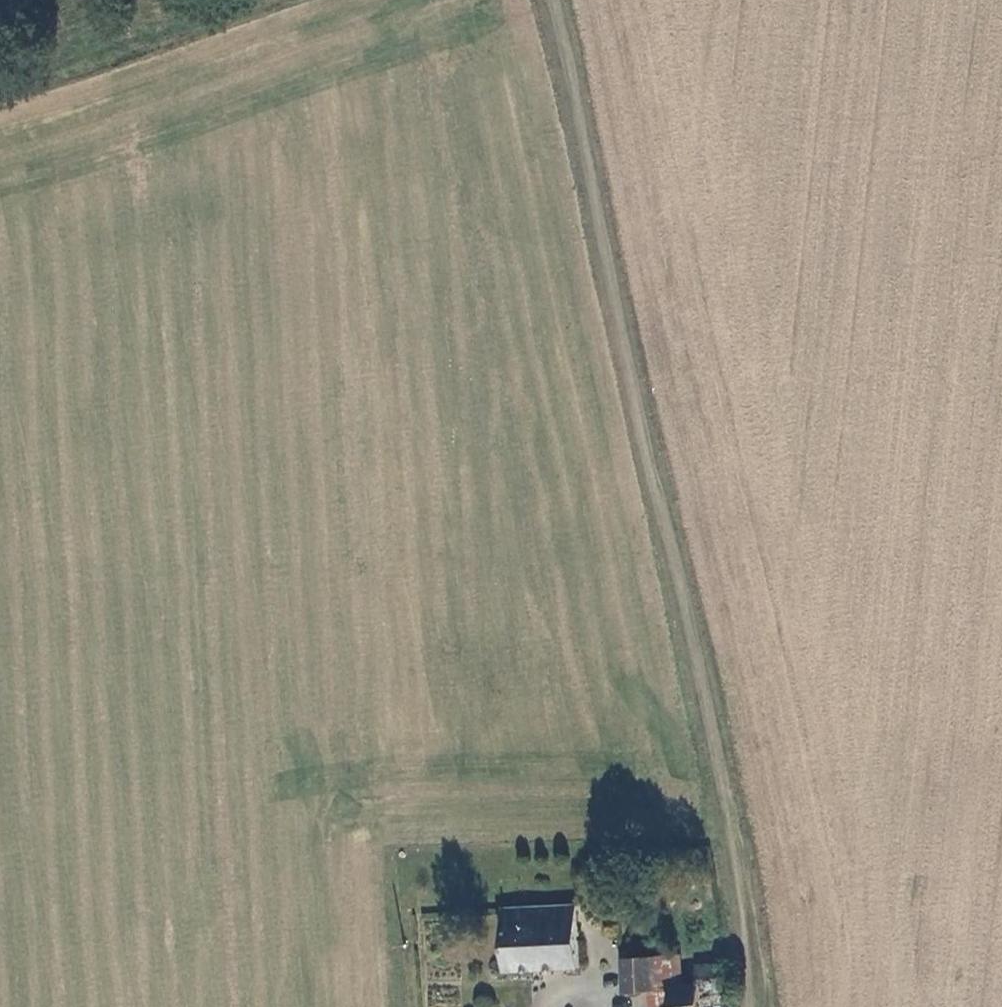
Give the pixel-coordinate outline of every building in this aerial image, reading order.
[(585,961),(586,901),(511,901),(515,960),(585,961)] [(666,988),(658,988),(659,1006),(683,1006),(683,986),(693,986),(692,952),(665,953),(666,988)] [(658,988),(666,988),(665,953),(635,954),(636,989),(658,988)] [(743,968),(707,969),(708,985),(693,986),(683,986),(683,1006),(748,1006),(743,968)]
